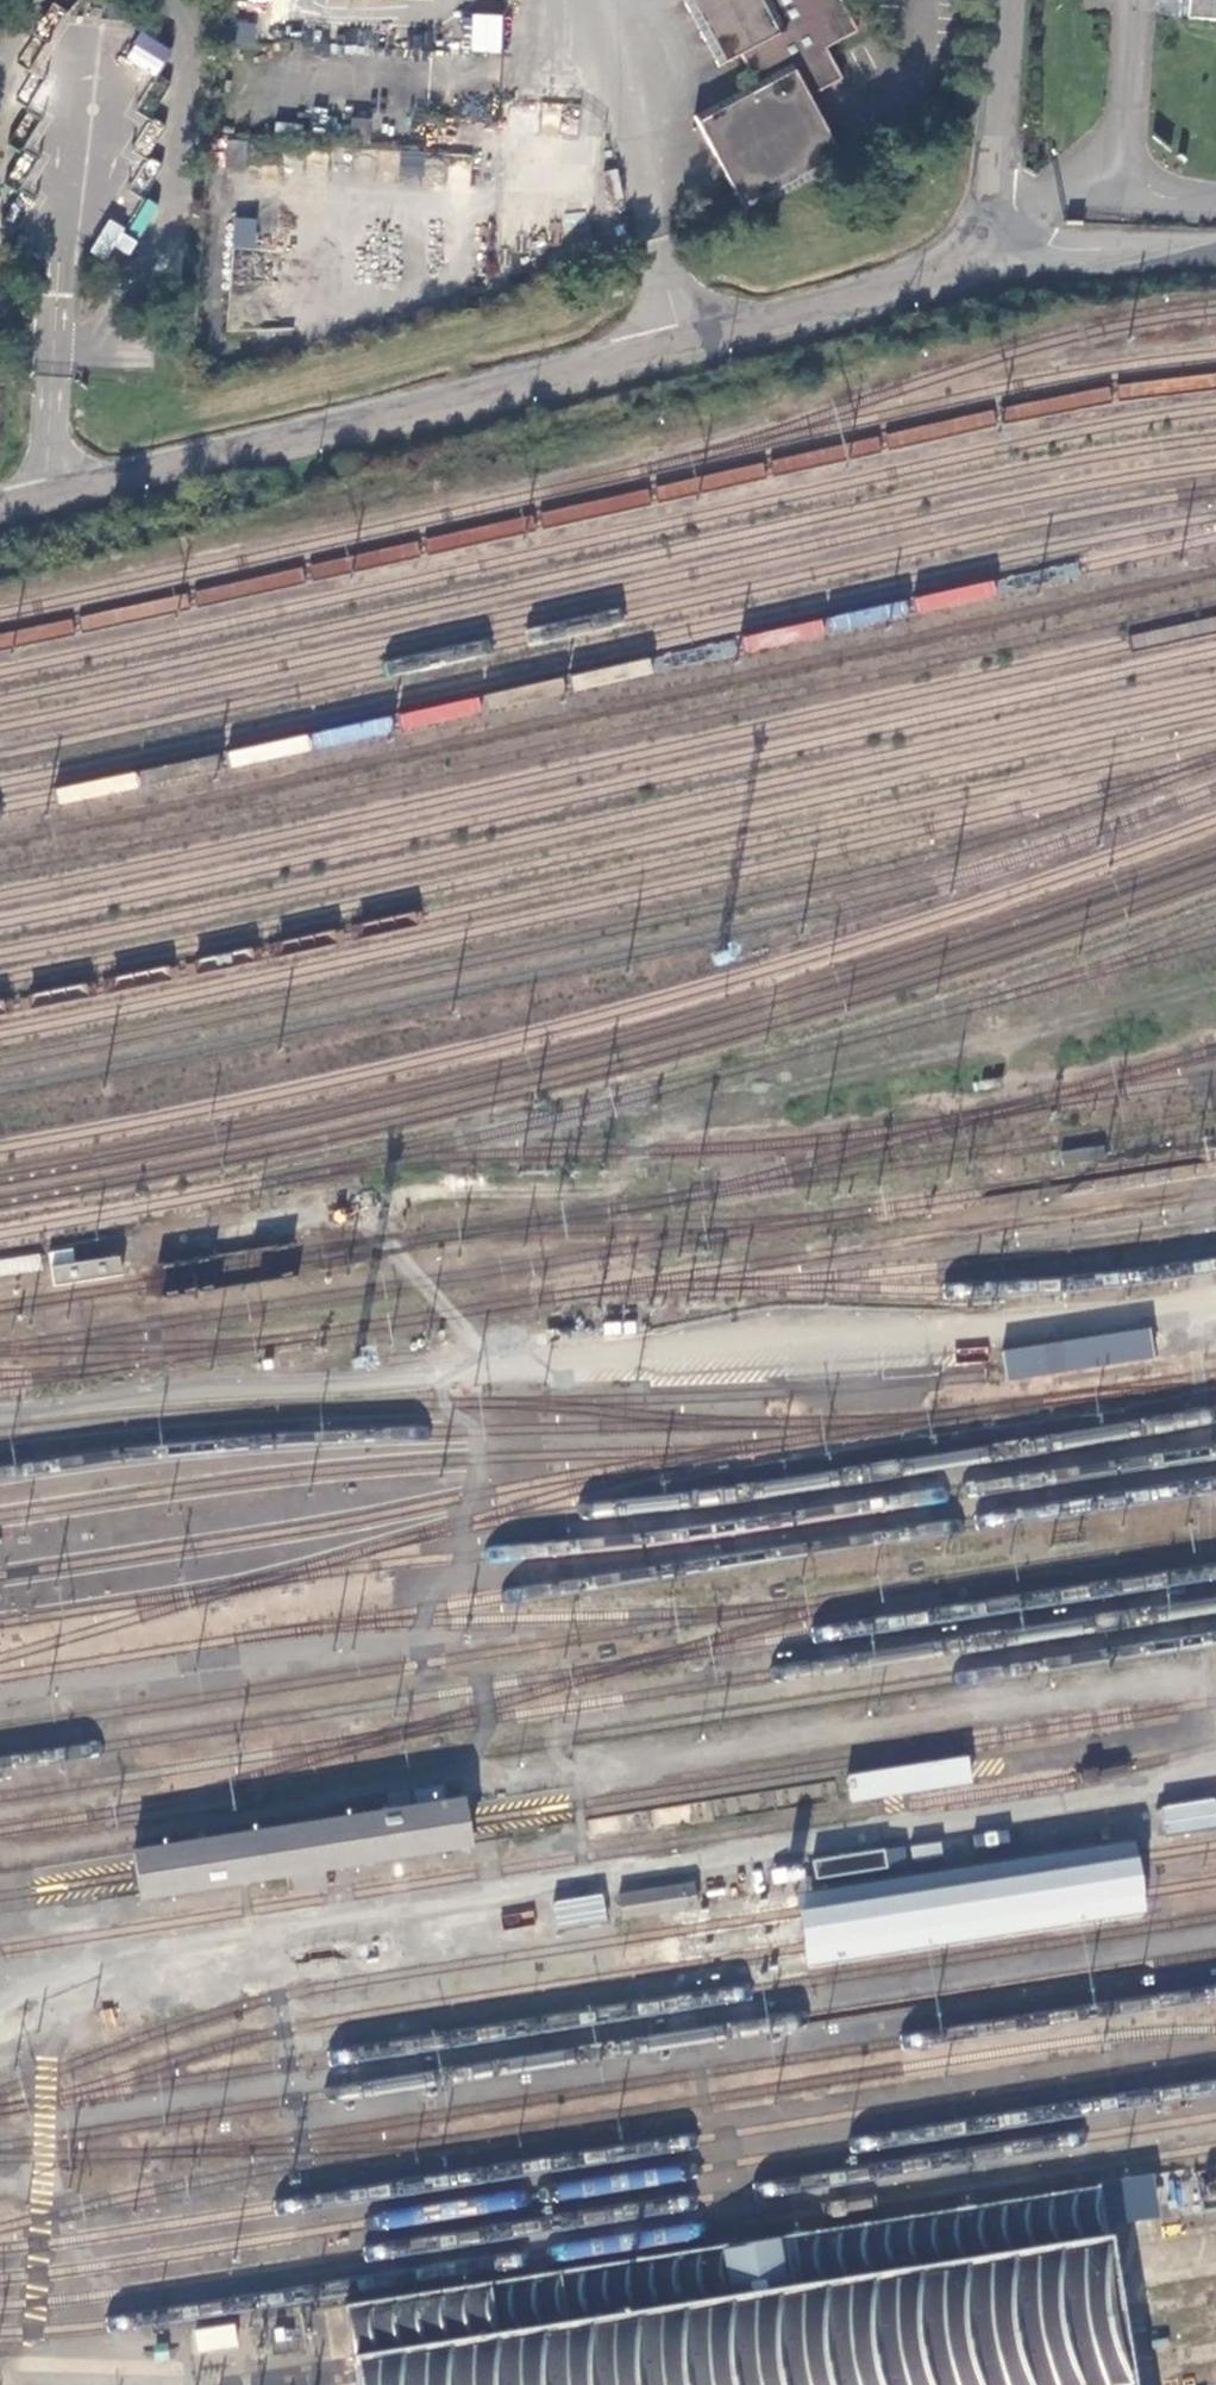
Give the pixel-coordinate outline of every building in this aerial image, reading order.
[(751,211),(752,213),(847,163),(812,98),(845,79),(829,47),(860,31),(844,0),(687,0),(722,66),(745,55),(760,81),(697,115),(731,176),(751,211)] [(1186,19),(1215,21),(1215,0),(1187,0),(1186,19)] [(501,53),(502,14),(471,13),(470,52),(501,53)] [(157,75),(171,49),(141,33),(126,59),(157,75)] [(255,246),(256,219),(236,218),(235,245),(255,246)] [(107,223),(89,253),(102,262),(121,232),(107,223)] [(163,1242),(165,1255),(188,1251),(186,1238),(163,1242)] [(54,1268),(56,1286),(123,1276),(120,1259),(54,1268)] [(1005,1376),(1155,1361),(1151,1330),(1002,1346),(1005,1376)] [(472,1849),(471,1823),(465,1798),(133,1854),(136,1877),(138,1895),(140,1902),(472,1849)] [(1134,1839),(795,1891),(798,1910),(804,1947),(806,1964),(1146,1911),(1143,1892),(1137,1858),(1134,1839)] [(619,1895),(622,1922),(699,1910),(695,1883),(619,1895)] [(558,1925),(605,1920),(602,1895),(555,1901),(558,1925)] [(1152,2174),(1099,2183),(1106,2223),(1159,2214),(1152,2174)] [(1099,2183),(345,2309),(358,2384),(1131,2384),(1128,2366),(1122,2328),(1117,2296),(1106,2223),(1099,2183)] [(197,2354),(238,2345),(233,2322),(192,2330),(197,2354)]
